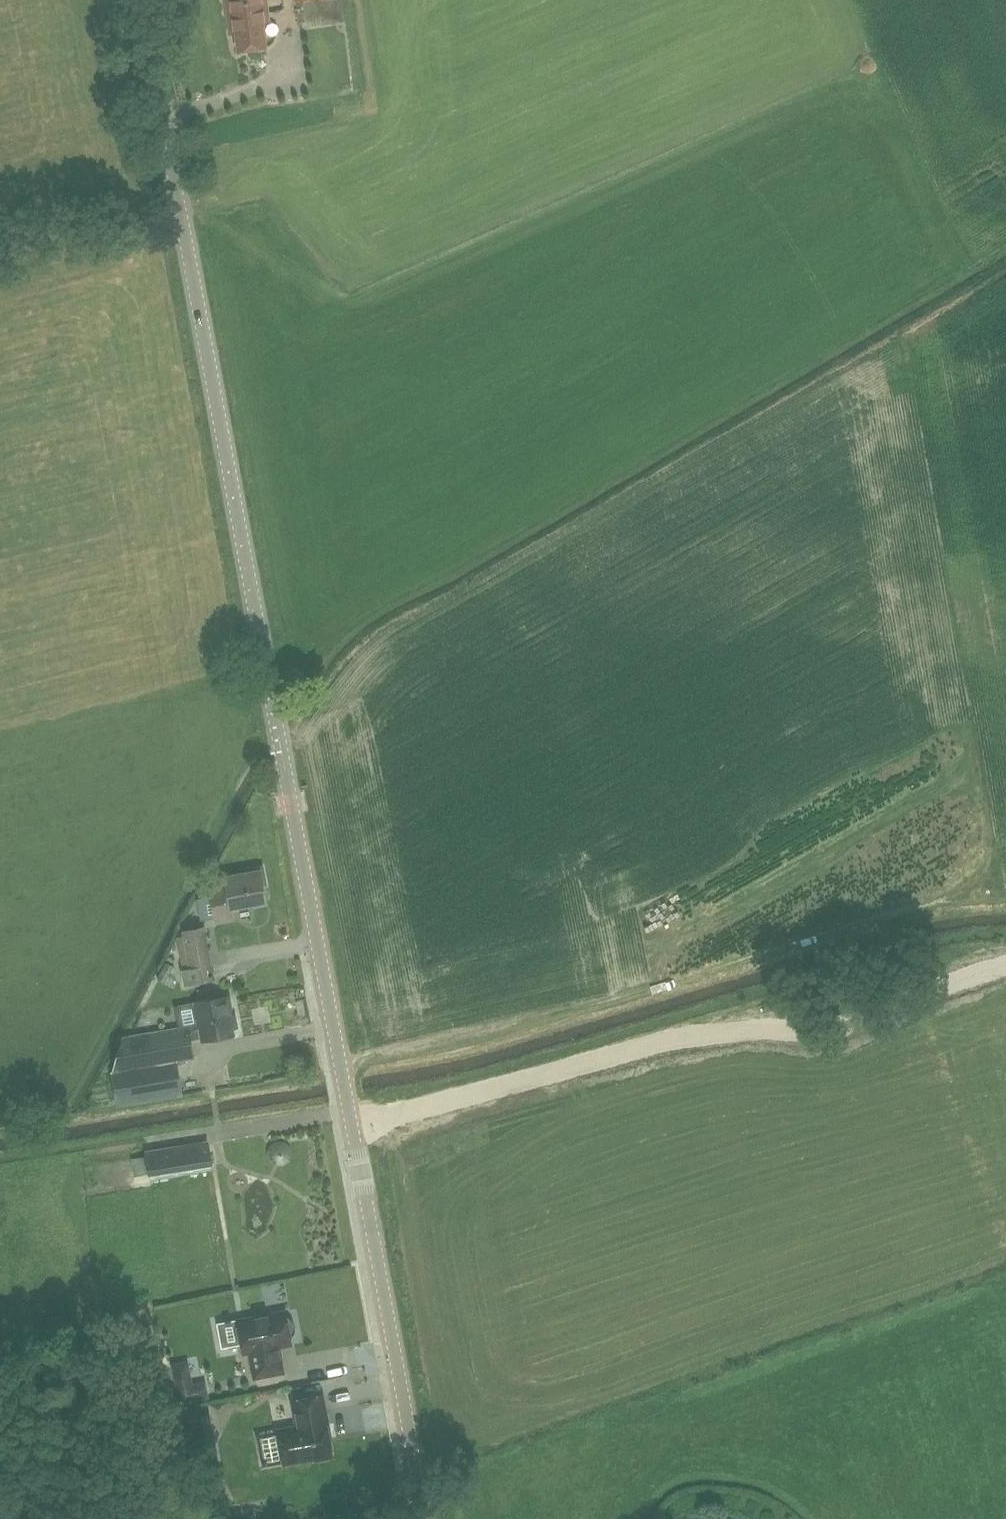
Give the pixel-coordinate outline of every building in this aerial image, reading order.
[(267,0),(227,0),(228,15),(268,10),(267,0)] [(268,10),(228,15),(231,33),(237,32),(239,50),(265,46),(262,21),(269,20),(268,10)] [(244,870),(245,874),(225,878),(226,886),(210,889),(216,921),(233,918),(232,908),(266,902),(263,886),(267,885),(263,866),(244,870)] [(205,927),(184,930),(191,969),(183,970),(185,984),(214,979),(205,927)] [(174,1006),(178,1029),(123,1039),(115,1060),(112,1076),(117,1106),(181,1094),(175,1061),(193,1058),(190,1041),(202,1038),(202,1041),(234,1035),(229,1009),(230,1009),(227,997),(174,1006)] [(256,1009),(257,1026),(274,1024),(273,1008),(256,1009)] [(146,1150),(147,1156),(131,1159),(134,1176),(150,1174),(151,1181),(214,1170),(209,1139),(146,1150)] [(288,1318),(286,1318),(285,1312),(238,1320),(244,1353),(250,1352),(255,1378),(283,1373),(279,1347),(291,1345),(290,1338),(292,1337),(293,1336),(294,1334),(295,1332),(295,1331),(295,1329),(295,1327),(295,1325),(294,1323),(293,1322),(291,1320),(290,1319),(288,1318)] [(178,1405),(209,1399),(206,1381),(193,1384),(188,1361),(171,1364),(178,1405)] [(278,1431),(278,1432),(257,1436),(263,1467),(314,1458),(318,1461),(329,1459),(332,1455),(326,1423),(327,1422),(323,1396),(293,1401),(297,1427),(278,1431)]
